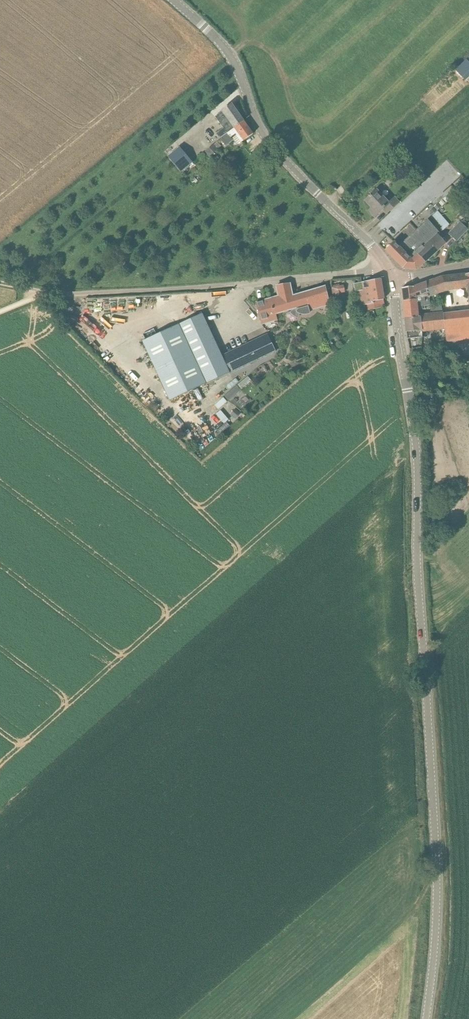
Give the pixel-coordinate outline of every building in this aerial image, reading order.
[(455,70),(456,70),(466,80),(468,77),(468,56),(455,70)] [(219,123),(236,110),(231,104),(222,111),(223,111),(215,117),(219,123)] [(220,138),(221,139),(227,133),(234,128),(244,121),(236,110),(219,123),(223,128),(216,134),(220,139),(220,138)] [(221,139),(225,145),(232,140),(231,137),(236,134),(242,142),(253,134),(244,121),(234,128),(227,133),(221,139)] [(205,152),(209,156),(217,149),(213,145),(205,152)] [(168,157),(181,172),(193,163),(180,147),(168,157)] [(389,202),(376,190),(369,196),(370,197),(365,201),(372,208),(369,211),(375,217),(382,210),(386,215),(399,202),(394,197),(389,202)] [(416,230),(427,242),(437,234),(439,232),(427,219),(416,230)] [(468,230),(460,221),(454,227),(455,227),(448,234),(456,242),(468,230)] [(416,230),(404,240),(413,250),(420,244),(422,246),(427,242),(416,230)] [(413,250),(424,262),(446,243),(437,234),(427,242),(422,246),(420,244),(413,250)] [(385,250),(399,264),(413,250),(404,240),(399,245),(395,241),(385,250)] [(416,270),(424,262),(413,250),(399,264),(403,268),(416,270)] [(466,274),(442,277),(425,283),(428,294),(428,297),(446,291),(454,290),(467,288),(468,299),(468,274),(466,274)] [(362,282),(354,284),(355,292),(360,291),(363,306),(367,305),(368,310),(378,308),(376,301),(384,300),(384,299),(380,279),(362,282)] [(333,283),(333,293),(346,293),(346,283),(333,283)] [(415,286),(402,288),(404,303),(414,302),(415,306),(418,305),(424,305),(424,306),(429,305),(428,297),(428,294),(425,283),(415,286)] [(330,304),(325,287),(292,297),(290,284),(276,286),(278,297),(271,299),(276,314),(297,308),(298,310),(297,312),(301,313),(304,314),(307,314),(311,313),(310,310),(330,304)] [(277,319),(276,314),(271,299),(256,303),(262,324),(277,319)] [(422,320),(423,330),(445,329),(443,313),(418,314),(418,310),(424,309),(424,307),(424,306),(424,305),(418,305),(415,306),(414,302),(404,303),(405,317),(406,322),(422,320)] [(430,305),(431,313),(443,312),(440,303),(430,305)] [(92,326),(98,312),(87,307),(80,321),(92,326)] [(443,313),(445,329),(446,342),(468,340),(468,311),(443,313)] [(210,332),(202,314),(179,324),(187,342),(210,332)] [(422,320),(406,322),(407,338),(424,337),(423,330),(422,320)] [(179,324),(142,342),(169,401),(206,383),(187,342),(179,324)] [(210,332),(187,342),(206,383),(230,373),(230,374),(276,352),(268,334),(222,356),(210,332)] [(443,340),(431,342),(433,352),(445,350),(443,340)] [(421,347),(410,349),(411,362),(420,360),(421,347)] [(230,399),(242,388),(238,383),(226,394),(230,399)] [(440,402),(443,401),(450,398),(448,392),(438,395),(440,402)] [(220,406),(228,399),(226,395),(217,403),(220,406)] [(218,412),(226,421),(230,417),(222,408),(218,412)] [(236,409),(232,415),(237,419),(241,414),(236,409)]
